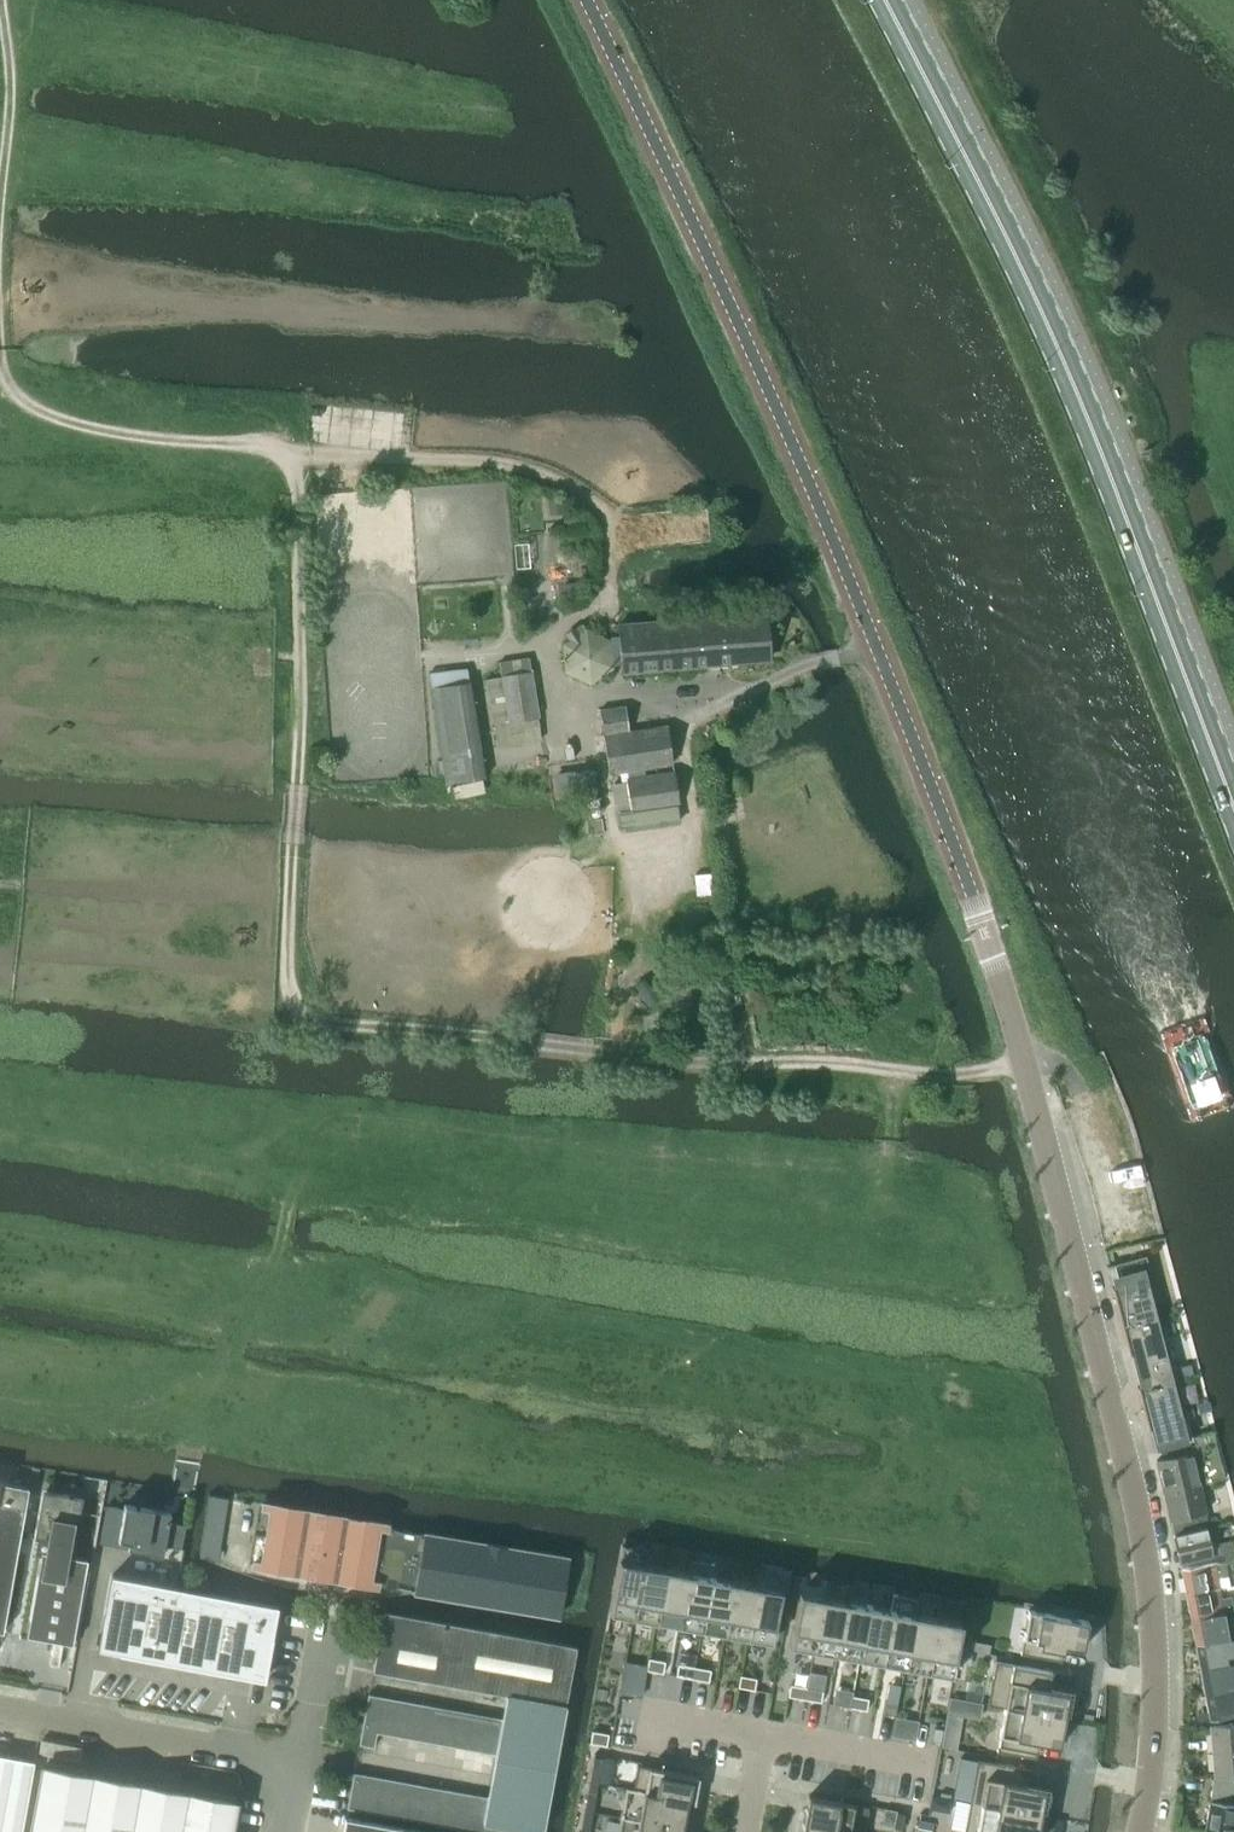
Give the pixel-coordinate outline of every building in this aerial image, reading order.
[(562,500),(548,501),(550,519),(564,517),(562,500)] [(622,672),(768,660),(764,613),(618,625),(622,672)] [(562,645),(564,673),(591,684),(614,668),(610,640),(585,628),(562,645)] [(541,744),(537,718),(528,657),(499,662),(500,677),(486,679),(498,746),(511,745),(512,748),(541,744)] [(446,784),(484,778),(467,667),(429,674),(446,784)] [(609,774),(670,764),(664,727),(626,733),(622,707),(598,711),(609,774)] [(615,813),(618,813),(620,829),(679,820),(677,803),(676,804),(671,772),(625,780),(625,782),(611,784),(615,813)] [(482,779),(450,786),(453,799),(485,793),(482,779)] [(1124,1328),(1157,1320),(1151,1293),(1157,1291),(1148,1256),(1108,1266),(1109,1267),(1116,1266),(1121,1286),(1114,1288),(1124,1328)] [(1139,1389),(1179,1379),(1176,1368),(1170,1345),(1164,1346),(1157,1320),(1124,1328),(1130,1354),(1137,1352),(1145,1386),(1139,1387),(1139,1389)] [(1182,1366),(1176,1368),(1179,1379),(1185,1377),(1193,1375),(1190,1364),(1182,1366)] [(1179,1379),(1139,1389),(1149,1429),(1156,1427),(1162,1449),(1194,1441),(1193,1437),(1185,1406),(1179,1407),(1173,1381),(1179,1380),(1179,1379)] [(1200,1435),(1193,1437),(1194,1441),(1196,1446),(1202,1444),(1214,1441),(1212,1435),(1212,1432),(1200,1435)] [(1164,1492),(1199,1484),(1192,1452),(1157,1460),(1164,1492)] [(2,1632),(28,1487),(0,1483),(0,1631),(2,1632)] [(1173,1535),(1209,1527),(1199,1484),(1164,1492),(1171,1521),(1173,1535)] [(68,1557),(70,1545),(75,1546),(84,1498),(44,1491),(35,1538),(38,1539),(36,1552),(41,1553),(26,1636),(72,1644),(87,1560),(68,1557)] [(263,1503),(253,1563),(377,1583),(377,1581),(387,1525),(387,1524),(263,1503)] [(108,1506),(101,1544),(102,1544),(103,1537),(130,1542),(129,1549),(164,1556),(166,1546),(182,1549),(187,1526),(170,1523),(172,1513),(126,1505),(125,1509),(108,1506)] [(207,1515),(203,1534),(222,1536),(225,1517),(207,1515)] [(377,1581),(377,1583),(415,1592),(558,1616),(559,1610),(560,1607),(560,1604),(568,1556),(425,1532),(420,1532),(415,1532),(410,1532),(405,1531),(400,1530),(396,1528),(391,1526),(387,1524),(387,1525),(377,1581)] [(1213,1556),(1206,1528),(1209,1528),(1209,1527),(1173,1535),(1180,1563),(1213,1556)] [(621,1543),(609,1613),(633,1617),(643,1562),(644,1562),(647,1548),(621,1543)] [(688,1571),(678,1625),(701,1629),(711,1575),(712,1575),(714,1564),(689,1559),(687,1570),(688,1571)] [(1186,1594),(1219,1588),(1217,1578),(1228,1576),(1225,1561),(1214,1563),(1181,1569),(1186,1594)] [(643,1562),(633,1617),(655,1621),(665,1566),(644,1562),(643,1562)] [(665,1566),(655,1621),(678,1625),(688,1571),(687,1570),(665,1566)] [(757,1584),(747,1638),(770,1642),(783,1577),(758,1572),(755,1583),(757,1584)] [(265,1680),(279,1606),(113,1575),(99,1649),(265,1680)] [(711,1575),(701,1629),(724,1634),(734,1579),(712,1575),(711,1575)] [(734,1579),(724,1634),(747,1638),(757,1584),(755,1583),(734,1579)] [(1190,1619),(1233,1611),(1231,1596),(1221,1598),(1219,1588),(1186,1594),(1190,1619)] [(799,1592),(789,1646),(813,1650),(823,1596),(799,1592)] [(891,1609),(882,1663),(904,1667),(914,1613),(915,1613),(918,1599),(893,1594),(890,1608),(891,1609)] [(823,1596),(813,1650),(836,1654),(846,1600),(823,1596)] [(846,1600),(836,1654),(859,1658),(869,1604),(846,1600)] [(869,1604),(859,1658),(882,1663),(891,1609),(890,1608),(869,1604)] [(1054,1615),(1028,1610),(1020,1654),(1061,1661),(1064,1645),(1082,1649),(1088,1621),(1074,1618),(1075,1613),(1055,1609),(1054,1615)] [(373,1670),(565,1705),(576,1645),(383,1611),(377,1644),(373,1670)] [(1226,1626),(1233,1625),(1233,1613),(1233,1611),(1190,1619),(1195,1644),(1233,1637),(1233,1633),(1227,1634),(1226,1626)] [(914,1613),(904,1667),(927,1671),(937,1617),(915,1613),(914,1613)] [(937,1617),(927,1671),(951,1675),(961,1622),(937,1617)] [(1233,1663),(1233,1637),(1195,1644),(1199,1670),(1233,1663)] [(965,1640),(963,1649),(970,1651),(976,1652),(978,1643),(965,1640)] [(958,1654),(956,1664),(967,1666),(970,1651),(963,1649),(959,1649),(958,1654)] [(648,1659),(646,1670),(663,1673),(665,1662),(648,1659)] [(1051,1671),(996,1661),(988,1705),(1005,1708),(1005,1707),(1070,1719),(1074,1692),(1048,1687),(1051,1671)] [(1233,1689),(1233,1663),(1199,1670),(1204,1695),(1233,1689)] [(678,1664),(676,1676),(692,1678),(694,1667),(678,1664)] [(694,1667),(692,1678),(709,1682),(711,1670),(694,1667)] [(740,1676),(738,1687),(754,1690),(756,1679),(740,1676)] [(644,1682),(621,1678),(619,1692),(642,1697),(644,1682)] [(790,1685),(788,1697),(804,1700),(806,1688),(790,1685)] [(806,1688),(804,1700),(821,1702),(823,1691),(806,1688)] [(1204,1695),(1209,1720),(1233,1715),(1233,1689),(1204,1695)] [(367,1699),(359,1744),(374,1747),(376,1733),(377,1733),(383,1697),(368,1694),(367,1699)] [(852,1696),(850,1708),(866,1711),(868,1699),(852,1696)] [(383,1697),(377,1733),(392,1735),(398,1700),(383,1697)] [(398,1700),(392,1735),(406,1738),(413,1702),(398,1700)] [(413,1702),(406,1738),(421,1741),(428,1705),(413,1702)] [(885,1702),(883,1714),(895,1716),(897,1704),(885,1702)] [(428,1705),(421,1741),(436,1743),(442,1708),(428,1705)] [(1005,1707),(1005,1708),(997,1751),(1035,1758),(1038,1742),(1059,1746),(1060,1739),(1066,1740),(1068,1725),(1070,1719),(1005,1707)] [(442,1708),(436,1743),(451,1746),(457,1711),(442,1708)] [(457,1711),(451,1746),(465,1749),(472,1713),(457,1711)] [(472,1713),(465,1749),(480,1751),(487,1716),(472,1713)] [(603,1715),(600,1732),(612,1734),(615,1717),(603,1715)] [(487,1716),(480,1751),(495,1754),(502,1719),(487,1716)] [(946,1717),(941,1746),(956,1749),(962,1720),(946,1717)] [(910,1719),(906,1739),(915,1740),(918,1721),(910,1719)] [(1209,1726),(1214,1777),(1215,1779),(1233,1780),(1233,1724),(1209,1726)] [(934,1729),(932,1741),(940,1742),(942,1730),(934,1729)] [(31,1760),(0,1754),(0,1831),(18,1831),(31,1760)] [(602,1759),(594,1757),(591,1775),(599,1777),(602,1759)] [(977,1759),(969,1802),(1046,1816),(1051,1789),(1024,1785),(1027,1769),(977,1759)] [(233,1800),(43,1765),(30,1831),(227,1831),(233,1800)] [(626,1788),(626,1789),(694,1801),(699,1776),(637,1765),(633,1789),(626,1788)] [(350,1790),(347,1808),(362,1811),(369,1776),(354,1773),(350,1790)] [(588,1793),(596,1794),(599,1777),(591,1775),(588,1793)] [(369,1776),(362,1811),(377,1814),(383,1779),(369,1776)] [(383,1779),(377,1814),(391,1817),(398,1781),(383,1779)] [(1205,1831),(1232,1831),(1233,1820),(1233,1780),(1215,1779),(1213,1779),(1211,1794),(1210,1801),(1205,1831)] [(398,1781),(391,1817),(406,1820),(413,1784),(398,1781)] [(413,1784),(406,1820),(421,1822),(428,1787),(413,1784)] [(428,1787),(421,1822),(436,1825),(443,1790),(442,1790),(428,1787)] [(618,1831),(681,1831),(687,1801),(694,1802),(694,1801),(626,1789),(622,1813),(621,1812),(619,1822),(620,1822),(618,1831)] [(443,1790),(436,1825),(451,1828),(458,1793),(443,1790)] [(458,1793),(451,1828),(466,1831),(472,1796),(458,1793)] [(584,1810),(592,1812),(596,1794),(588,1793),(584,1810)] [(466,1831),(471,1831),(481,1831),(487,1798),(472,1796),(466,1831)] [(802,1826),(837,1831),(863,1831),(868,1807),(854,1804),(839,1802),(839,1801),(824,1798),(808,1796),(806,1807),(802,1826)] [(964,1831),(1043,1831),(1045,1823),(1046,1816),(969,1802),(964,1831)] [(581,1828),(589,1829),(592,1812),(584,1810),(581,1828)] [(894,1827),(902,1829),(904,1814),(896,1813),(894,1827)] [(347,1818),(344,1831),(420,1831),(347,1818)] [(916,1831),(929,1831),(930,1823),(918,1821),(918,1824),(916,1831)]
